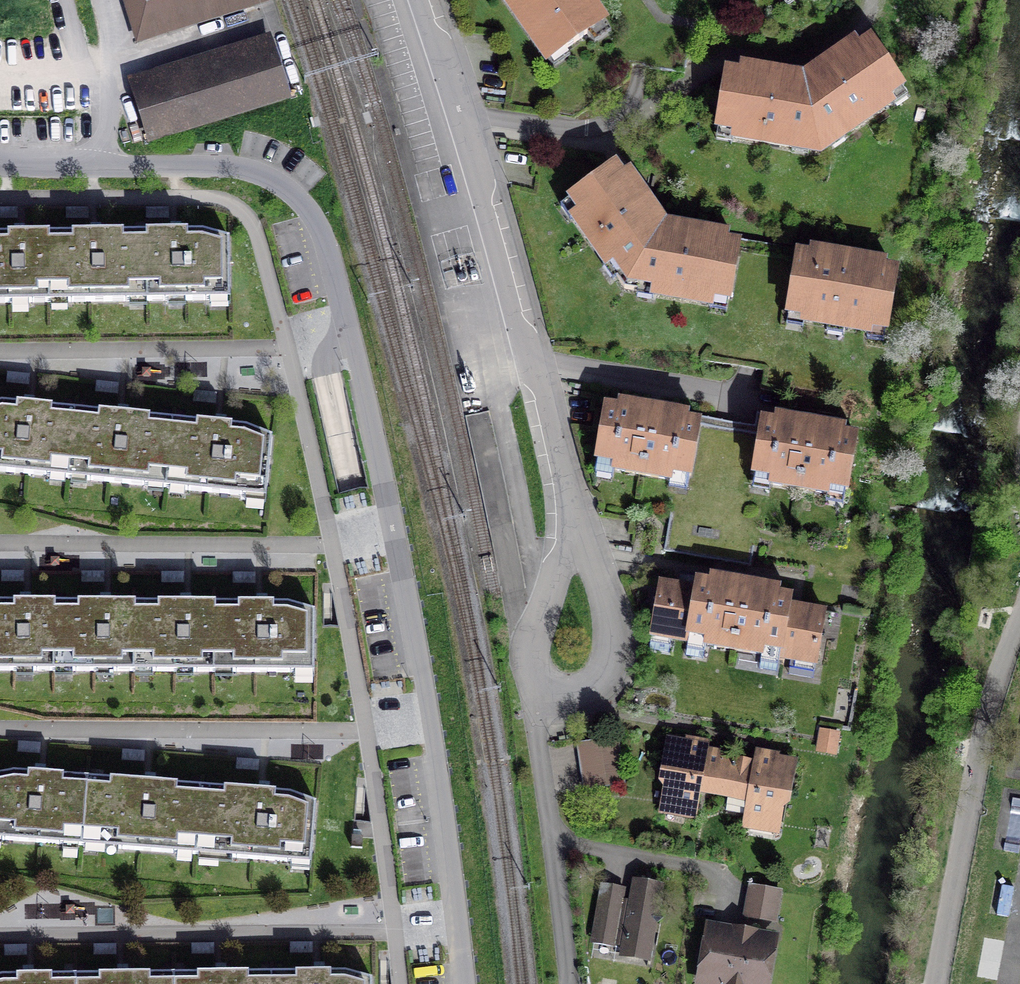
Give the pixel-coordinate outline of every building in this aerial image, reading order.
[(151,18),(210,0),(146,0),(151,18)] [(546,58),(563,46),(565,49),(604,22),(589,0),(506,0),(546,58)] [(805,88),(820,152),(829,145),(823,137),(837,128),(842,136),(891,102),(886,93),(900,83),(871,42),(859,50),(855,44),(811,75),(815,81),(805,88)] [(136,90),(151,138),(285,97),(270,49),(136,90)] [(820,152),(805,88),(795,86),(796,79),(742,69),(741,77),(727,74),(718,126),(718,127),(717,139),(733,142),(733,137),(792,147),(794,137),(811,140),(809,150),(820,152)] [(624,288),(659,233),(653,224),(659,219),(629,175),(622,179),(614,168),(572,196),(582,211),(574,217),(607,264),(616,258),(625,272),(617,277),(624,288)] [(659,233),(624,288),(638,291),(640,281),(655,284),(654,294),(711,303),(712,293),(730,296),(738,247),(724,244),(726,237),(672,228),(671,235),(659,233)] [(146,239),(147,290),(147,301),(169,300),(169,290),(185,290),(185,300),(209,299),(209,290),(230,289),(229,239),(202,232),(173,232),(146,232),(146,239)] [(50,241),(50,233),(22,234),(0,234),(0,302),(11,302),(11,293),(29,292),(29,302),(51,302),(50,292),(50,241)] [(129,291),(147,290),(146,239),(135,240),(135,233),(96,233),(60,234),(60,241),(50,241),(50,292),(68,292),(68,302),(129,301),(129,291)] [(811,260),(798,257),(788,309),(805,312),(803,319),(867,331),(868,324),(887,327),(897,275),(882,272),(883,265),(812,252),(811,260)] [(606,406),(596,459),(615,462),(614,470),(671,480),(672,472),(691,476),(701,423),(686,420),(687,414),(620,402),(619,408),(606,406)] [(69,468),(75,417),(64,416),(64,409),(30,405),(2,403),(0,403),(0,470),(51,475),(52,466),(69,468)] [(167,478),(172,427),(161,426),(162,419),(120,414),(87,411),(86,418),(75,417),(69,468),(88,470),(87,480),(148,486),(149,476),(167,478)] [(776,423),(762,421),(753,473),(772,476),(771,484),(827,494),(828,486),(848,489),(857,437),(843,434),(844,428),(777,417),(776,423)] [(172,427),(167,478),(186,480),(185,489),(246,495),(247,485),(267,488),(272,437),(247,427),(218,424),(185,421),(184,428),(172,427)] [(777,671),(779,658),(789,605),(790,598),(698,581),(697,589),(687,642),(685,655),(703,658),(705,645),(762,655),(759,668),(777,671)] [(683,641),(687,642),(697,589),(661,583),(649,648),(669,652),(673,630),(684,632),(683,641)] [(55,660),(55,610),(55,602),(28,602),(0,602),(0,670),(16,670),(16,660),(33,660),(33,670),(55,670),(55,660)] [(135,670),(135,661),(135,610),(135,603),(107,602),(66,602),(66,610),(55,610),(55,660),(73,660),(73,670),(97,671),(97,661),(113,661),(113,670),(135,670)] [(215,671),(215,661),(215,610),(215,603),(187,603),(146,603),(146,610),(135,610),(135,661),(153,661),(153,671),(176,671),(176,661),(193,661),(193,671),(215,671)] [(215,610),(215,661),(234,661),(234,672),(293,672),(293,662),(315,662),(314,611),(290,604),(259,604),(227,604),(227,610),(215,610)] [(825,611),(789,605),(779,658),(785,659),(786,651),(796,653),(795,660),(791,660),(789,674),(813,678),(825,611)] [(618,738),(578,744),(586,788),(625,782),(618,738)] [(1017,739),(1011,770),(1019,771),(1019,740),(1017,739)] [(696,790),(702,755),(703,748),(669,742),(664,775),(669,782),(665,801),(682,804),(681,812),(692,814),(696,790)] [(702,755),(696,790),(728,796),(725,811),(749,815),(757,764),(702,755)] [(757,764),(749,815),(747,825),(758,827),(760,817),(777,820),(781,801),(788,798),(794,764),(759,758),(757,764)] [(3,830),(2,839),(63,843),(64,834),(82,835),(86,785),(75,784),(75,776),(42,774),(12,772),(0,775),(0,829),(3,830)] [(177,842),(196,844),(200,794),(189,793),(189,785),(146,782),(86,778),(86,785),(82,835),(119,838),(118,848),(177,853),(177,842)] [(200,794),(196,844),(233,846),(232,857),(292,861),(292,851),(312,853),(316,802),(289,793),(262,791),(200,787),(200,794)] [(619,916),(599,913),(600,940),(624,944),(623,953),(649,957),(660,889),(634,884),(630,905),(621,904),(619,916)] [(781,891),(751,886),(746,915),(776,921),(781,891)] [(715,930),(712,946),(705,947),(701,953),(701,961),(709,966),(706,982),(718,983),(764,983),(771,940),(715,930)] [(272,983),(372,983),(372,979),(346,971),(317,972),(284,972),(284,980),(272,980),(272,983)] [(272,980),(260,980),(260,972),(218,972),(185,973),(185,981),(173,981),(173,983),(272,983),(272,980)] [(75,982),(64,982),(64,974),(31,974),(2,975),(0,975),(0,983),(75,983),(75,982)] [(173,981),(162,981),(162,974),(120,974),(87,974),(87,982),(75,982),(75,983),(173,983),(173,981)]
